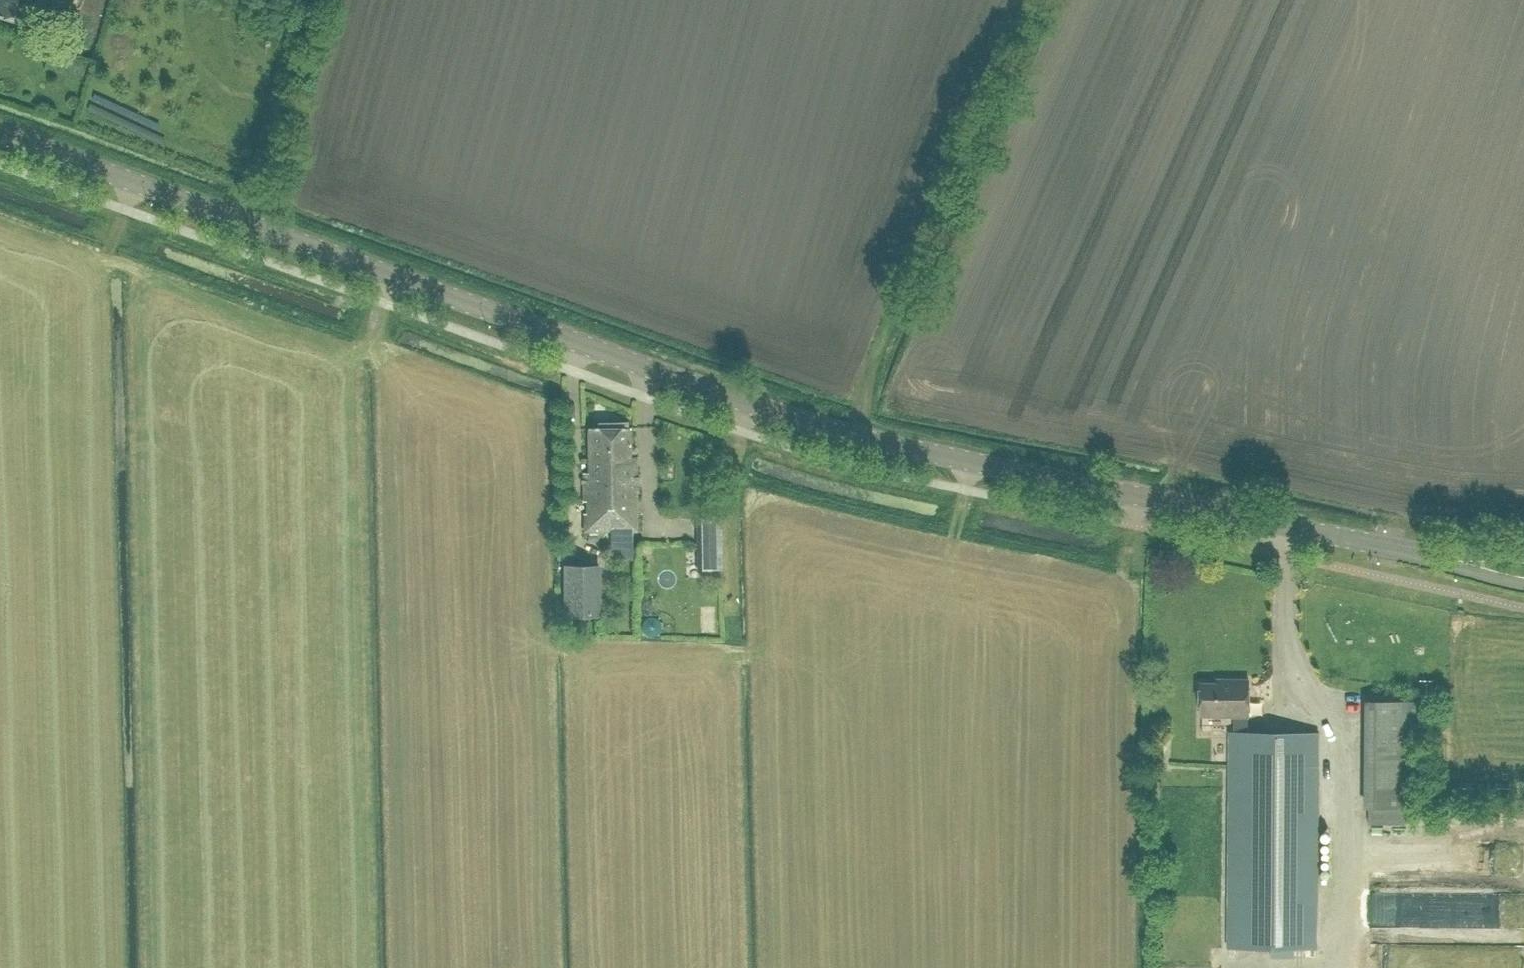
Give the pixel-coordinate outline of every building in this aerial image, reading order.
[(27,24),(35,0),(0,0),(0,16),(27,24)] [(66,0),(52,0),(50,11),(62,15),(66,0)] [(584,532),(636,532),(636,484),(642,484),(642,479),(636,479),(636,459),(630,459),(630,428),(588,429),(589,474),(583,474),(583,502),(588,502),(588,514),(584,514),(584,532)] [(718,518),(695,518),(696,571),(719,570),(718,518)] [(565,616),(599,614),(597,566),(563,568),(563,569),(565,608),(565,616)] [(1248,716),(1249,679),(1217,679),(1217,683),(1201,683),(1200,715),(1234,715),(1233,731),(1231,947),(1314,947),(1316,732),(1248,731),(1248,716)] [(1370,701),(1369,807),(1405,807),(1406,701),(1370,701)] [(1438,932),(1375,931),(1375,946),(1437,947),(1438,932)]
